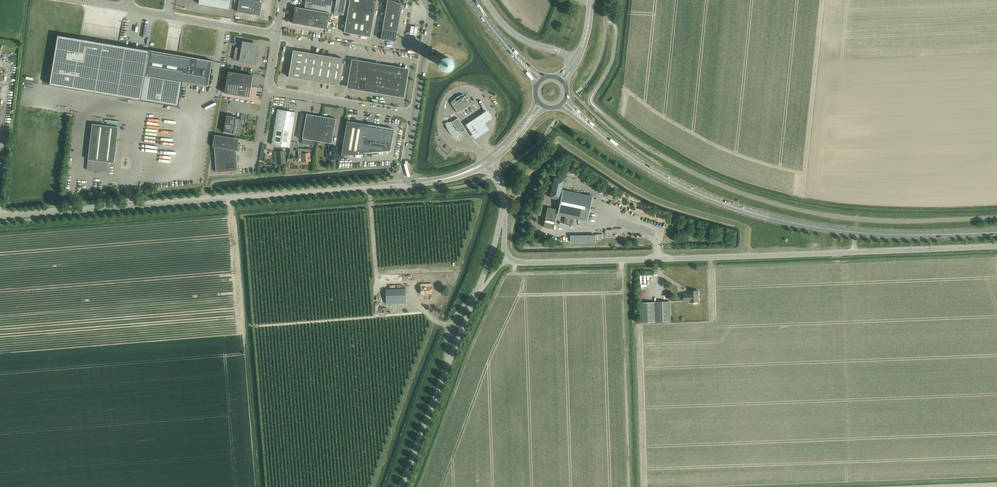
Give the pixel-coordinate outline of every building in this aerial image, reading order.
[(198,4),(228,9),(230,0),(199,0),(198,4)] [(344,15),(347,0),(305,0),(303,8),(304,8),(330,13),(344,15)] [(348,6),(357,8),(362,8),(375,11),(377,0),(350,0),(348,6)] [(388,0),(387,0),(381,39),(395,41),(400,11),(401,3),(395,2),(395,1),(388,0)] [(261,5),(239,1),(237,12),(252,14),(252,13),(259,14),(261,5)] [(344,32),(357,34),(362,8),(357,8),(348,6),(344,32)] [(295,7),(292,23),(327,29),(330,13),(304,8),(304,9),(295,7)] [(362,8),(357,34),(370,37),(375,11),(362,8)] [(418,27),(411,26),(410,34),(417,35),(418,27)] [(58,35),(50,85),(141,99),(178,106),(183,82),(208,86),(212,61),(178,55),(164,53),(164,52),(149,50),(79,38),(58,35)] [(254,62),(254,64),(257,50),(257,48),(256,47),(255,46),(254,45),(253,44),(244,43),(243,48),(236,47),(234,59),(232,58),(232,59),(254,62)] [(292,57),(302,59),(303,52),(293,50),(292,57)] [(301,63),(309,64),(311,53),(303,52),(302,59),(301,63)] [(309,64),(317,65),(319,54),(311,53),(309,64)] [(317,65),(325,67),(327,56),(319,54),(317,65)] [(325,67),(333,68),(335,57),(327,56),(325,67)] [(301,65),(301,63),(302,59),(292,57),(291,63),(301,65)] [(335,57),(333,68),(341,70),(343,58),(335,57)] [(440,64),(441,65),(442,66),(443,67),(444,68),(445,69),(446,69),(448,69),(449,68),(450,67),(451,66),(452,65),(452,64),(452,63),(452,62),(452,60),(451,59),(450,58),(449,57),(448,57),(446,57),(445,57),(444,57),(443,58),(442,59),(441,60),(441,61),(440,63),(440,64)] [(368,74),(370,63),(362,62),(361,65),(360,66),(352,64),(350,74),(367,76),(368,74)] [(291,63),(290,70),(300,72),(301,65),(291,63)] [(299,79),(306,80),(309,64),(301,63),(301,65),(300,72),(299,79)] [(370,63),(368,74),(375,75),(377,64),(370,63)] [(306,80),(314,81),(317,65),(309,64),(306,80)] [(385,65),(377,64),(375,75),(383,76),(385,65)] [(314,81),(322,83),(325,67),(317,65),(314,81)] [(393,67),(385,65),(383,76),(391,78),(393,67)] [(322,83),(330,84),(333,68),(325,67),(322,83)] [(333,68),(330,84),(338,85),(341,70),(333,68)] [(406,71),(392,68),(391,78),(404,80),(406,71)] [(289,77),(299,79),(300,72),(290,70),(289,77)] [(228,71),(226,82),(251,86),(253,75),(228,71)] [(365,90),(367,76),(350,74),(349,83),(357,84),(358,86),(357,89),(365,90)] [(375,75),(368,74),(367,76),(365,90),(373,91),(375,75)] [(373,91),(381,93),(381,91),(383,76),(375,75),(373,91)] [(388,92),(391,78),(383,76),(381,91),(388,92)] [(391,78),(388,92),(402,95),(404,80),(391,78)] [(226,82),(224,93),(249,97),(251,86),(226,82)] [(451,103),(458,113),(470,104),(463,94),(461,95),(458,97),(455,98),(453,100),(451,103)] [(271,145),(289,148),(290,142),(295,112),(277,109),(271,145)] [(485,122),(492,117),(487,110),(467,124),(476,138),(489,128),(485,122)] [(312,140),(317,141),(321,116),(306,114),(302,138),(312,140)] [(226,116),(223,133),(240,136),(242,125),(243,119),(242,119),(236,118),(226,116)] [(321,116),(317,141),(332,143),(336,119),(321,116)] [(453,121),(452,122),(458,132),(462,130),(464,128),(458,118),(455,119),(453,121)] [(347,120),(341,155),(363,154),(363,153),(390,151),(394,128),(347,120)] [(458,132),(452,123),(451,122),(445,124),(447,129),(451,134),(455,139),(458,132)] [(98,172),(100,172),(100,171),(108,172),(109,162),(114,163),(118,127),(92,124),(87,170),(98,171),(98,172)] [(237,170),(236,150),(237,151),(238,142),(229,141),(229,137),(215,134),(213,146),(214,147),(216,172),(237,170)] [(438,141),(435,144),(443,155),(447,152),(438,141)] [(329,148),(330,159),(338,159),(337,147),(329,148)] [(298,149),(299,158),(302,158),(302,161),(310,161),(310,153),(309,153),(309,149),(303,149),(298,149)] [(276,152),(277,163),(285,163),(284,151),(276,152)] [(560,192),(563,180),(554,178),(550,197),(559,199),(559,197),(560,192)] [(557,209),(556,214),(587,221),(592,196),(562,190),(562,193),(560,192),(559,197),(561,197),(558,209),(557,209)] [(553,229),(557,209),(547,207),(543,226),(553,229)] [(426,277),(419,278),(419,284),(422,284),(422,294),(431,294),(435,294),(435,283),(426,283),(426,277)] [(684,301),(690,301),(691,302),(699,301),(698,291),(690,291),(690,294),(684,294),(684,301)] [(405,293),(385,294),(386,303),(406,303),(405,293)] [(639,303),(640,322),(670,321),(669,301),(639,303)]
